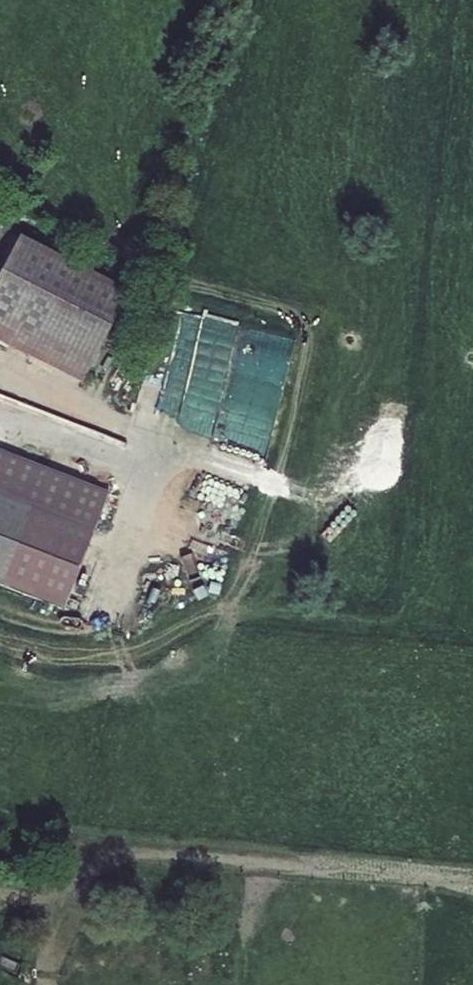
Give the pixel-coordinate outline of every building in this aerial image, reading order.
[(37,234),(0,307),(0,332),(99,383),(147,290),(37,234)] [(90,560),(115,495),(0,450),(0,525),(90,560)] [(0,525),(0,584),(70,611),(90,560),(0,525)]
